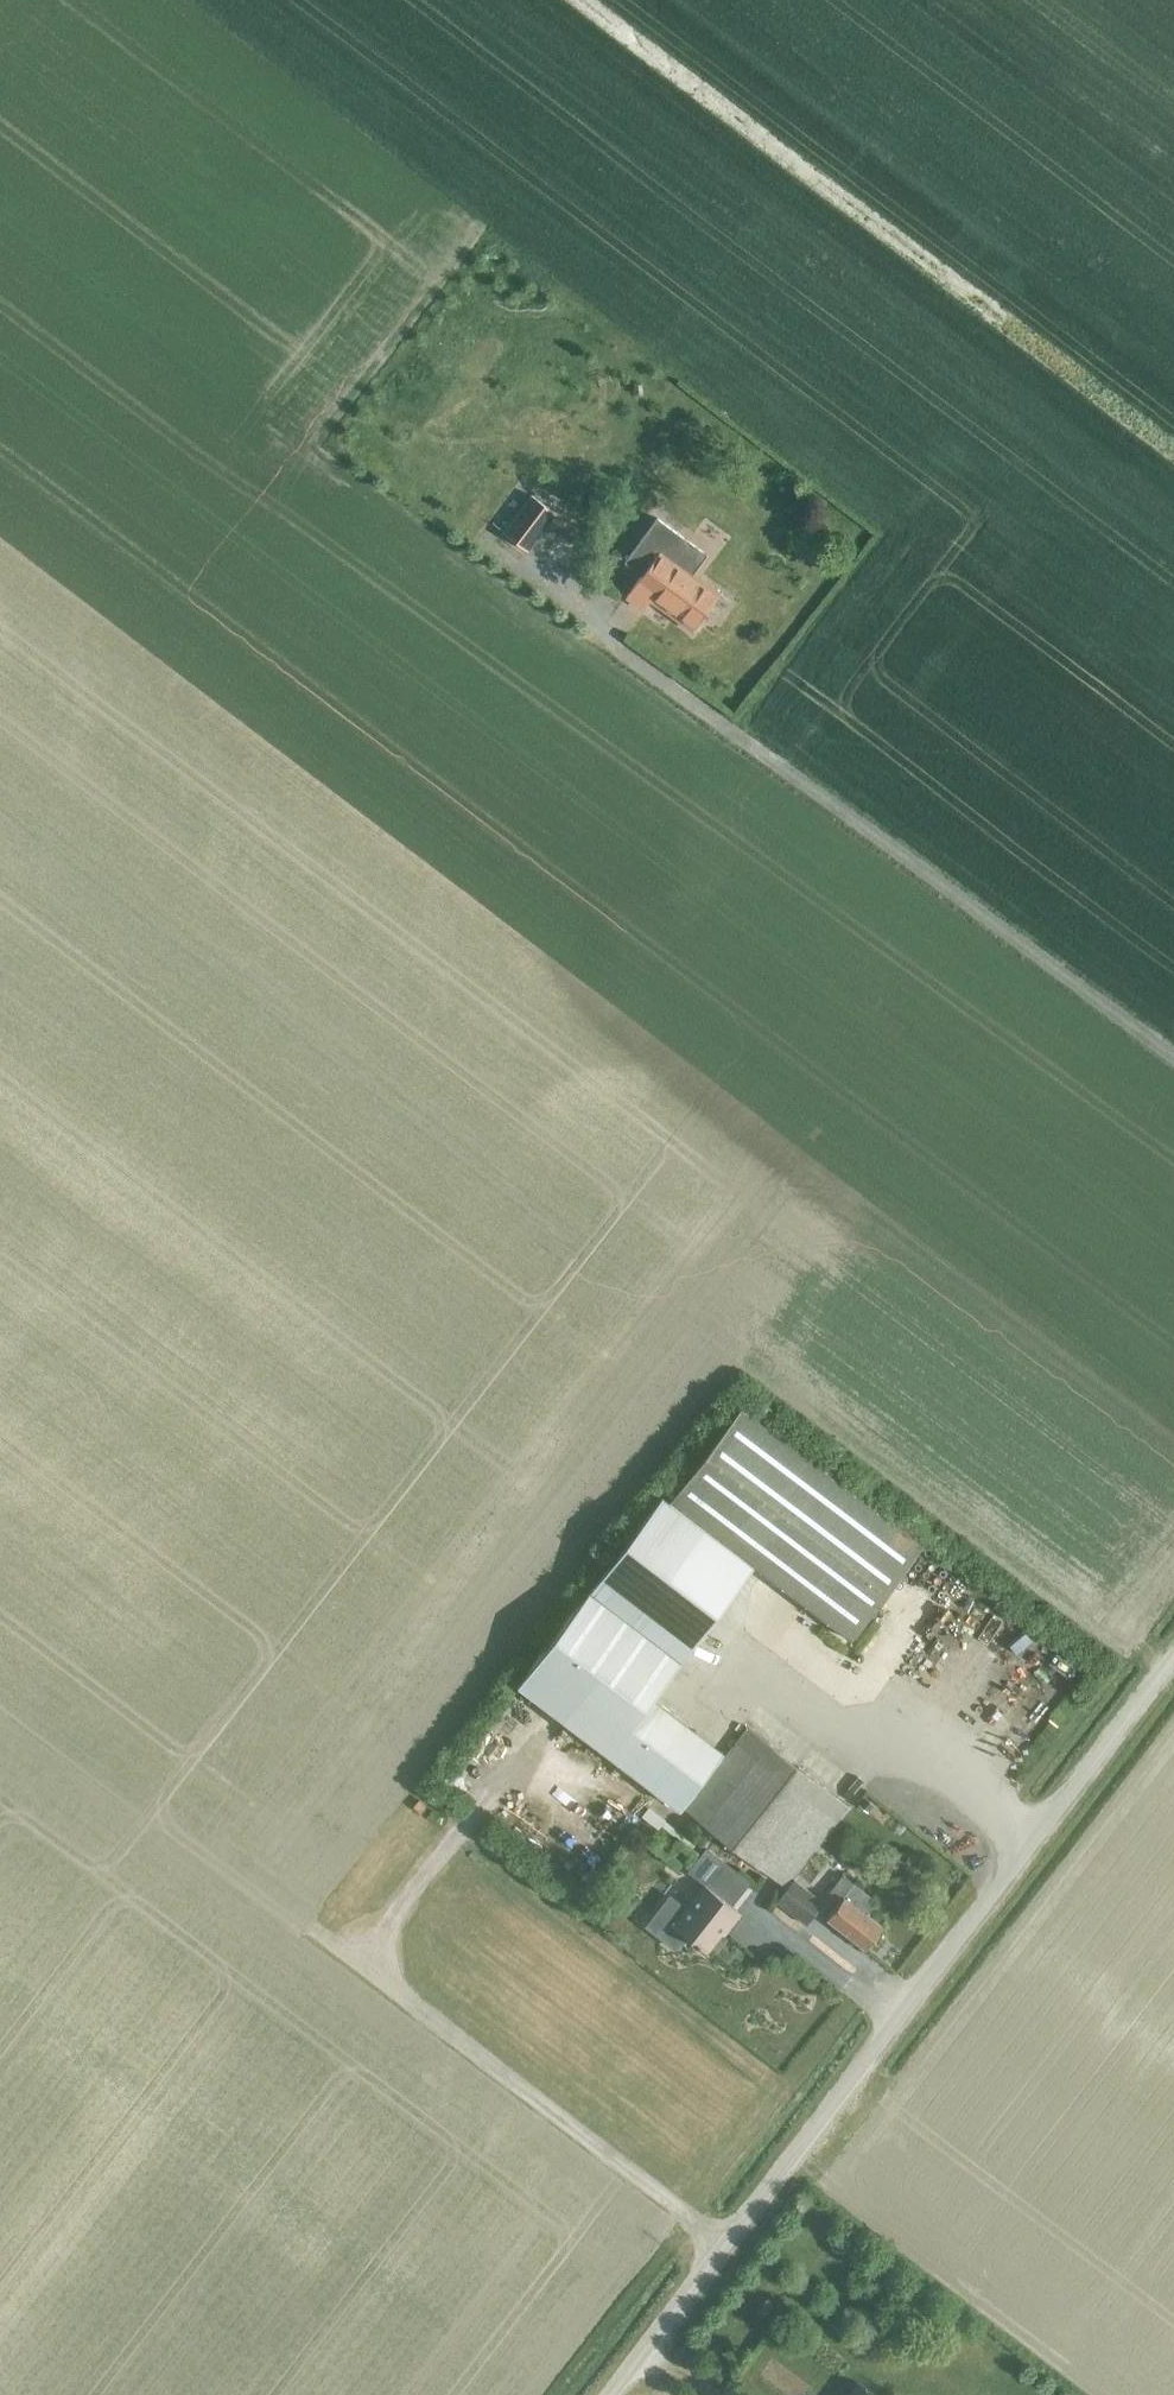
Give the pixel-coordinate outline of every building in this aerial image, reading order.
[(530,494),(502,531),(527,550),(555,513),(530,494)] [(659,549),(625,596),(642,608),(649,599),(691,629),(718,592),(659,549)] [(751,1565),(849,1640),(921,1546),(739,1407),(527,1686),(680,1805),(726,1747),(653,1690),(751,1565)] [(784,1886),(847,1805),(747,1727),(684,1808),(784,1886)] [(669,1895),(643,1927),(673,1949),(684,1935),(704,1952),(737,1910),(704,1885),(687,1872),(669,1895)] [(864,1948),(881,1926),(866,1913),(876,1900),(842,1874),(828,1893),(839,1901),(826,1918),(864,1948)] [(824,1902),(794,1879),(776,1903),(805,1926),(824,1902)] [(851,2382),(841,2394),(869,2394),(851,2382)]
